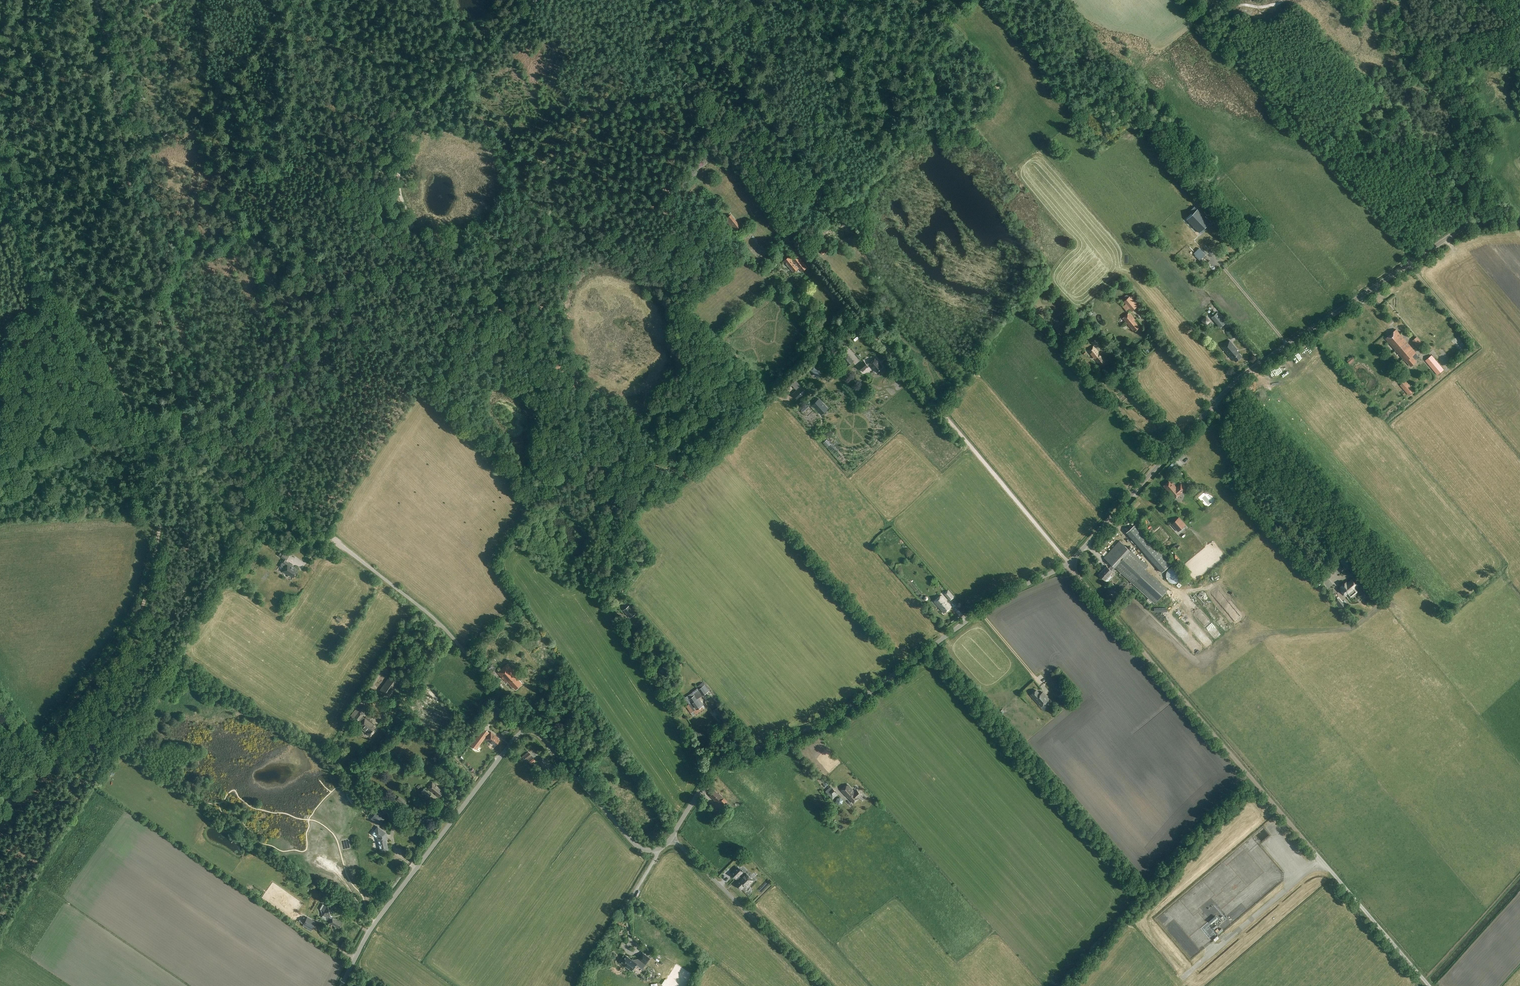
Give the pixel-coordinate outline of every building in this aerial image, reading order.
[(1207,202),(1203,206),(1207,211),(1211,206),(1207,202)] [(1198,209),(1187,219),(1197,230),(1199,232),(1210,222),(1208,220),(1198,209)] [(724,220),(727,224),(728,223),(734,231),(739,227),(730,215),(724,220)] [(804,235),(793,224),(790,227),(801,238),(804,235)] [(1182,237),(1188,244),(1193,240),(1188,233),(1182,237)] [(789,240),(791,241),(792,240),(795,243),(794,244),(796,247),(800,243),(796,238),(795,239),(795,238),(796,237),(794,235),(789,240)] [(1170,251),(1182,263),(1187,259),(1183,255),(1185,254),(1177,245),(1170,251)] [(1197,255),(1196,257),(1199,261),(1205,255),(1200,250),(1196,254),(1197,254),(1197,255)] [(794,272),(799,268),(801,271),(807,267),(798,257),(793,261),(789,256),(784,261),(794,272)] [(1198,273),(1195,275),(1198,281),(1207,276),(1203,269),(1198,272),(1198,273)] [(822,288),(826,291),(829,294),(828,294),(833,299),(837,295),(828,283),(822,288)] [(1123,302),(1125,304),(1123,306),(1127,311),(1129,308),(1131,311),(1137,306),(1129,296),(1129,297),(1127,294),(1124,297),(1126,299),(1123,302)] [(1212,317),(1221,327),(1226,322),(1217,312),(1212,317)] [(1134,332),(1139,327),(1134,320),(1135,320),(1129,313),(1123,318),(1130,328),(1131,327),(1134,332)] [(1201,321),(1205,326),(1210,322),(1206,317),(1201,321)] [(1386,338),(1405,362),(1406,361),(1411,366),(1417,361),(1415,359),(1419,356),(1416,353),(1416,352),(1397,329),(1386,338)] [(1415,344),(1423,353),(1425,351),(1419,344),(1421,342),(1417,337),(1412,341),(1414,343),(1414,342),(1416,344),(1415,344)] [(1092,342),(1097,348),(1101,344),(1096,338),(1092,342)] [(1236,362),(1242,357),(1236,350),(1237,349),(1230,340),(1222,347),(1231,358),(1232,357),(1236,362)] [(1089,350),(1098,362),(1100,365),(1105,361),(1103,358),(1094,346),(1089,350)] [(1425,360),(1438,375),(1444,370),(1431,355),(1425,360)] [(842,360),(847,366),(853,362),(847,356),(842,360)] [(879,362),(878,361),(875,357),(868,363),(867,364),(864,361),(858,366),(862,371),(869,366),(868,366),(870,364),(874,369),(876,372),(883,367),(879,363),(879,362)] [(818,379),(823,373),(815,365),(809,370),(818,379)] [(1400,385),(1403,389),(1402,390),(1406,394),(1407,393),(1409,395),(1414,391),(1406,380),(1400,385)] [(792,394),(798,401),(807,392),(801,386),(792,394)] [(828,408),(819,398),(812,405),(821,414),(828,408)] [(1170,480),(1164,486),(1179,503),(1185,498),(1170,480)] [(1171,524),(1178,532),(1185,525),(1179,517),(1171,524)] [(1162,572),(1171,564),(1135,524),(1126,532),(1162,572)] [(1145,569),(1148,566),(1119,541),(1104,558),(1112,565),(1109,568),(1106,566),(1098,575),(1105,580),(1112,572),(1111,570),(1114,567),(1115,567),(1154,603),(1167,589),(1145,569)] [(287,552),(285,551),(283,554),(290,559),(295,552),(290,549),(287,552)] [(280,564),(278,567),(283,570),(282,571),(288,575),(289,574),(293,577),(297,569),(292,566),(292,565),(285,561),(287,557),(282,554),(280,553),(278,556),(283,559),(282,561),(280,564)] [(1352,568),(1355,566),(1350,557),(1347,559),(1352,568)] [(1173,583),(1174,583),(1175,583),(1176,583),(1178,582),(1179,582),(1180,581),(1180,580),(1181,579),(1181,578),(1182,577),(1182,576),(1182,574),(1182,573),(1181,572),(1181,571),(1180,570),(1179,569),(1179,568),(1177,568),(1176,567),(1175,567),(1174,567),(1173,567),(1172,567),(1170,568),(1169,568),(1168,569),(1168,570),(1167,571),(1166,571),(1166,573),(1166,574),(1166,575),(1166,576),(1166,577),(1166,578),(1167,579),(1167,580),(1168,581),(1169,581),(1169,582),(1170,582),(1171,582),(1171,583),(1172,583),(1173,583)] [(1219,577),(1221,575),(1219,573),(1213,578),(1216,582),(1220,579),(1219,577)] [(1340,589),(1341,589),(1345,594),(1347,592),(1349,595),(1355,590),(1353,587),(1356,585),(1352,580),(1351,580),(1347,583),(1346,582),(1343,585),(1342,586),(1340,587),(1341,588),(1340,589)] [(1219,594),(1224,590),(1219,584),(1215,588),(1219,594)] [(944,593),(950,600),(953,596),(948,590),(944,593)] [(1237,603),(1234,604),(1226,590),(1221,593),(1237,619),(1245,615),(1237,603)] [(934,602),(944,613),(952,607),(942,595),(934,602)] [(1341,609),(1346,606),(1339,598),(1335,601),(1341,609)] [(624,610),(630,618),(635,613),(629,606),(624,610)] [(1214,611),(1221,617),(1226,613),(1220,606),(1214,611)] [(1194,641),(1199,636),(1178,616),(1174,621),(1194,641)] [(1227,616),(1222,621),(1229,629),(1235,624),(1227,616)] [(1202,641),(1196,646),(1200,650),(1206,646),(1202,641)] [(489,673),(492,671),(495,669),(492,665),(491,665),(488,662),(483,666),(489,673)] [(507,664),(498,672),(506,681),(507,681),(509,683),(513,687),(513,686),(515,689),(522,683),(516,677),(518,676),(507,664)] [(661,670),(668,678),(672,674),(664,667),(661,670)] [(398,684),(388,677),(380,689),(389,696),(398,684)] [(1050,680),(1052,682),(1050,683),(1058,691),(1063,686),(1054,677),(1050,680)] [(705,685),(704,685),(702,683),(697,687),(699,689),(699,690),(694,694),(695,695),(689,699),(691,702),(689,704),(694,711),(696,709),(696,710),(704,705),(699,698),(709,691),(705,685)] [(1045,703),(1046,704),(1050,701),(1043,692),(1040,694),(1036,690),(1031,695),(1041,706),(1045,703)] [(715,709),(721,718),(726,714),(720,706),(715,709)] [(364,713),(359,710),(357,708),(350,716),(360,724),(358,726),(370,736),(376,729),(373,726),(373,725),(363,717),(363,718),(362,717),(363,716),(362,716),(364,713)] [(477,745),(485,735),(485,736),(488,732),(483,729),(471,745),(476,749),(478,746),(477,745)] [(490,732),(485,739),(490,742),(495,745),(499,740),(497,738),(497,737),(490,732)] [(523,755),(531,765),(536,761),(528,751),(523,755)] [(542,766),(541,767),(542,769),(545,767),(548,771),(553,767),(544,756),(538,761),(542,766)] [(427,788),(432,792),(433,791),(435,793),(435,794),(438,797),(443,791),(432,782),(427,788)] [(858,798),(861,795),(857,790),(855,792),(848,785),(841,790),(847,797),(848,796),(854,803),(859,798),(858,798)] [(833,799),(838,794),(831,786),(826,791),(833,799)] [(430,794),(423,788),(420,792),(427,798),(430,794)] [(715,790),(710,795),(717,802),(722,796),(719,793),(718,794),(715,790)] [(405,801),(399,796),(396,800),(402,805),(405,801)] [(724,798),(720,801),(728,810),(732,807),(724,798)] [(385,818),(376,811),(371,819),(380,825),(385,818)] [(376,837),(378,838),(378,841),(380,841),(380,844),(380,845),(381,845),(381,848),(380,848),(381,852),(384,851),(384,850),(387,850),(386,847),(387,847),(385,836),(386,835),(386,833),(378,827),(374,831),(378,834),(376,837)] [(730,875),(732,877),(735,880),(736,879),(739,882),(735,885),(740,891),(750,881),(745,875),(740,880),(738,877),(742,874),(737,868),(730,875)] [(1253,887),(1256,884),(1249,876),(1246,880),(1253,887)] [(338,921),(329,916),(333,909),(334,907),(331,906),(330,908),(324,905),(321,910),(324,912),(322,915),(328,918),(328,917),(331,918),(328,923),(333,925),(335,926),(339,929),(342,923),(338,921)] [(1221,913),(1205,927),(1213,937),(1220,932),(1215,926),(1218,923),(1217,921),(1223,916),(1221,913)] [(315,924),(306,918),(303,924),(312,929),(315,924)] [(1225,922),(1228,927),(1234,923),(1231,918),(1225,922)] [(1227,928),(1223,925),(1219,930),(1223,933),(1227,928)] [(623,965),(632,971),(636,965),(642,969),(650,958),(643,953),(639,959),(632,960),(626,956),(623,961),(622,960),(621,961),(620,962),(620,963),(623,965)]
